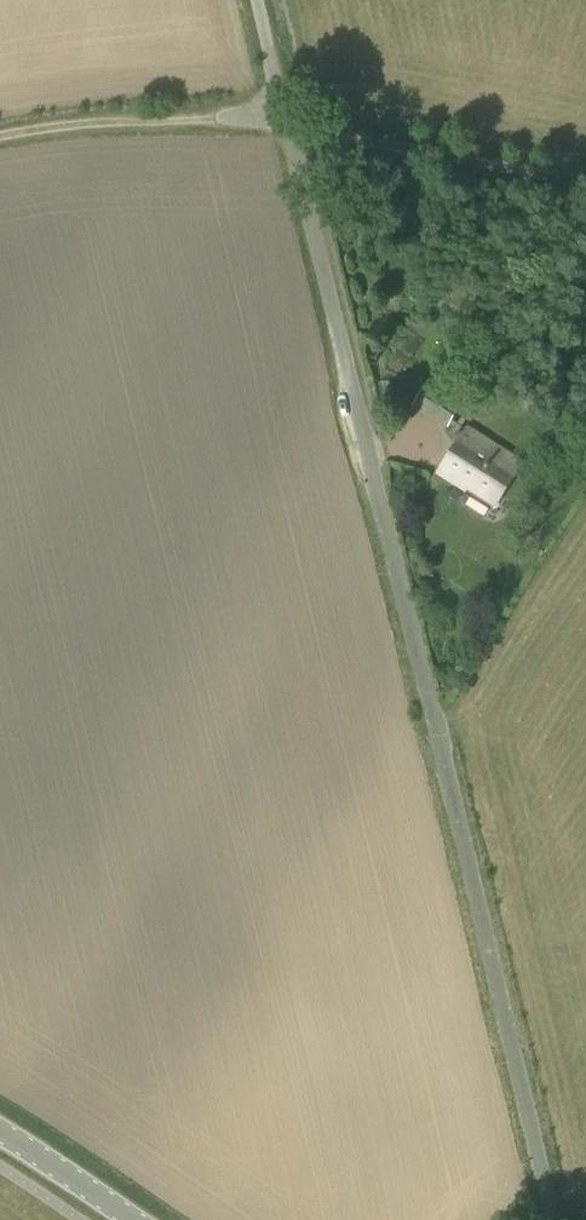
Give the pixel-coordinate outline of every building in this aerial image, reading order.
[(449,423),(467,397),(435,375),(417,401),(449,423)] [(496,508),(524,462),(468,427),(440,473),(496,508)]
